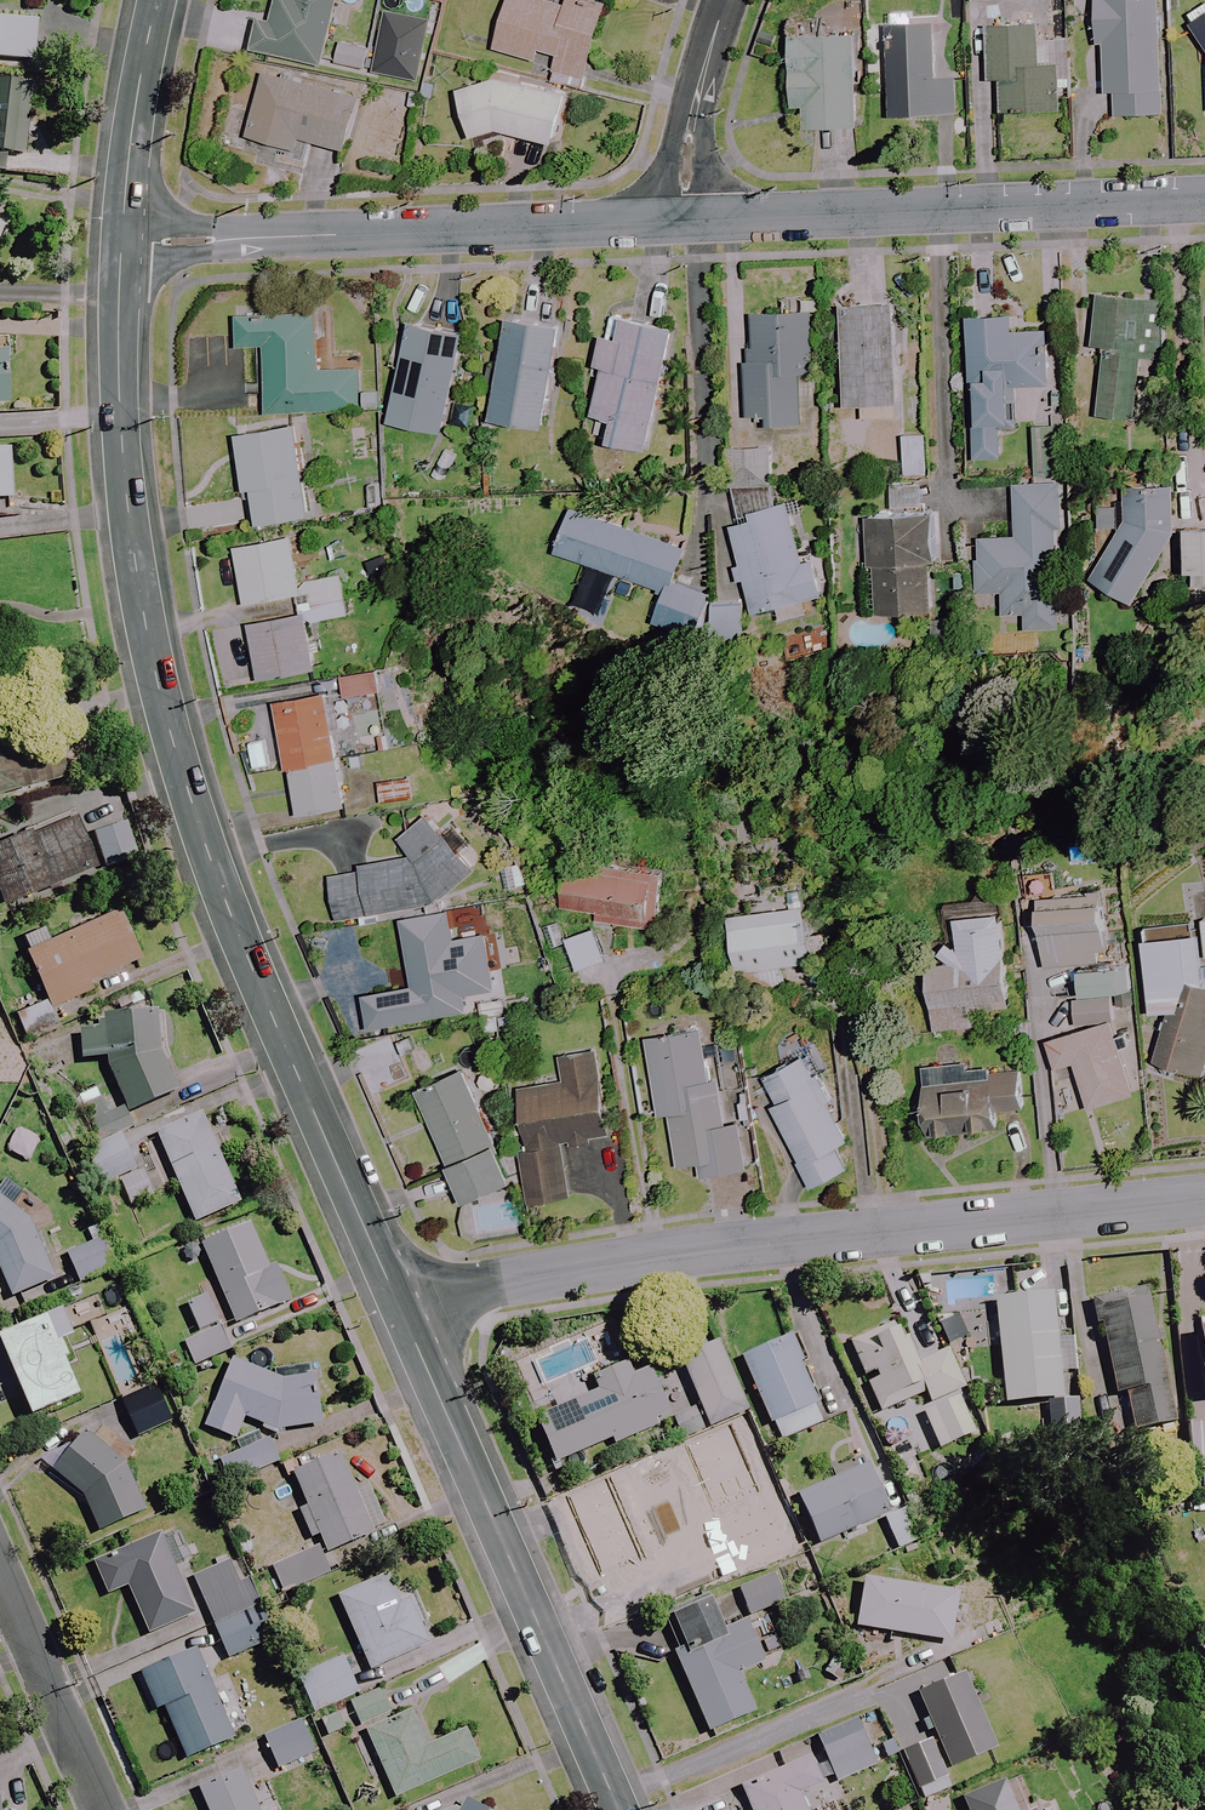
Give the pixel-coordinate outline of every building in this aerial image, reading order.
[(270,21),(258,18),(251,49),(321,65),(336,0),(275,0),(270,21)] [(543,0),(505,0),(491,48),(535,61),(538,50),(558,56),(551,81),(579,89),(604,4),(589,0),(564,0),(562,6),(543,0)] [(1158,0),(1091,0),(1092,42),(1099,42),(1101,91),(1108,91),(1109,116),(1162,114),(1158,0)] [(1189,27),(1204,51),(1204,17),(1189,27)] [(0,18),(0,58),(30,60),(32,20),(0,18)] [(933,77),(931,22),(883,24),(886,117),(954,115),(953,76),(933,77)] [(1035,39),(1034,26),(984,27),(986,79),(995,79),(996,111),(1069,110),(1068,81),(1056,82),(1055,38),(1035,39)] [(854,32),(788,33),(788,106),(802,106),(802,127),(854,127),(854,32)] [(367,48),(337,42),(333,63),(363,69),(367,48)] [(360,99),(262,72),(244,135),(298,150),(301,137),(346,150),(360,99)] [(567,95),(498,76),(460,87),(474,136),(500,129),(557,140),(567,95)] [(20,155),(27,82),(0,79),(0,153),(20,155)] [(1150,300),(1095,296),(1091,346),(1100,346),(1095,416),(1132,418),(1137,361),(1156,362),(1159,312),(1149,311),(1150,300)] [(811,407),(814,300),(778,299),(778,314),(747,313),(744,424),(798,425),(799,406),(811,407)] [(843,405),(862,404),(862,423),(889,423),(889,404),(894,404),(893,304),(842,305),(843,405)] [(313,311),(235,313),(236,346),(263,346),(264,412),(360,409),(359,366),(315,368),(313,311)] [(672,329),(613,316),(608,338),(600,336),(593,368),(600,370),(589,415),(611,420),(606,442),(645,451),(672,329)] [(973,387),(971,455),(996,456),(997,422),(1007,422),(1009,385),(1043,386),(1045,331),(1011,330),(1012,317),(967,316),(964,387),(973,387)] [(557,327),(504,318),(496,368),(486,366),(482,391),(494,393),(490,419),(540,428),(557,327)] [(462,334),(398,321),(382,421),(442,434),(462,334)] [(307,515),(293,424),(233,433),(241,488),(248,487),(253,523),(307,515)] [(924,473),(922,435),(900,435),(901,473),(924,473)] [(771,461),(768,440),(730,446),(736,484),(731,484),(737,524),(730,526),(739,581),(742,581),(748,615),(779,610),(781,619),(805,615),(802,599),(820,596),(814,559),(800,562),(793,517),(802,515),(799,500),(773,504),(766,462),(771,461)] [(10,499),(9,448),(0,449),(0,520),(11,519),(10,499)] [(922,515),(920,483),(887,485),(889,516),(863,517),(865,565),(871,564),(873,614),(930,611),(928,565),(932,565),(929,514),(922,515)] [(952,551),(974,551),(975,592),(999,592),(999,613),(1022,613),(1022,629),(1056,628),(1055,525),(1057,525),(1057,484),(1011,484),(1011,525),(952,526),(952,551)] [(1171,491),(1126,489),(1123,519),(1089,580),(1130,603),(1169,535),(1171,491)] [(575,509),(558,553),(660,591),(651,616),(694,632),(708,593),(668,578),(679,547),(575,509)] [(1186,528),(1187,570),(1204,569),(1204,527),(1186,528)] [(343,595),(339,575),(297,583),(289,537),(233,546),(242,603),(298,594),(299,603),(302,614),(247,623),(256,679),(313,670),(306,623),(346,616),(343,595)] [(378,692),(375,672),(338,679),(342,698),(378,692)] [(343,806),(323,692),(271,702),(283,769),(286,769),(294,815),(343,806)] [(0,726),(0,793),(19,788),(0,726)] [(411,798),(409,779),(376,783),(378,802),(411,798)] [(428,907),(470,875),(426,815),(395,838),(412,861),(327,874),(335,922),(357,918),(358,926),(378,922),(377,915),(428,907)] [(71,819),(0,844),(0,902),(89,870),(71,819)] [(130,860),(120,821),(91,829),(101,867),(130,860)] [(662,870),(562,864),(559,909),(595,911),(594,924),(658,927),(662,870)] [(813,960),(801,880),(760,886),(763,909),(728,914),(740,989),(784,982),(782,965),(813,960)] [(1107,947),(1099,890),(1030,900),(1040,967),(1097,959),(1095,948),(1107,947)] [(453,941),(447,910),(400,918),(411,986),(363,994),(369,1027),(465,1010),(460,983),(485,979),(478,937),(453,941)] [(22,951),(44,1001),(11,1015),(24,1045),(57,1031),(47,1007),(88,989),(84,981),(136,959),(115,911),(22,951)] [(1009,1005),(998,916),(951,922),(953,942),(938,944),(940,963),(922,965),(925,994),(916,995),(920,1031),(973,1025),(971,1009),(1009,1005)] [(604,960),(593,928),(563,938),(574,971),(604,960)] [(1194,934),(1142,938),(1148,1014),(1164,1012),(1151,1062),(1201,1075),(1204,1060),(1204,987),(1198,985),(1194,934)] [(1129,988),(1126,963),(1074,969),(1076,994),(1129,988)] [(504,1014),(502,999),(478,1002),(479,1017),(504,1014)] [(124,1113),(176,1092),(143,1011),(71,1041),(81,1064),(100,1056),(121,1108),(103,1116),(92,1091),(74,1099),(94,1141),(130,1125),(124,1113)] [(1130,1094),(1109,1021),(1046,1039),(1054,1067),(1071,1062),(1085,1108),(1130,1094)] [(708,1086),(700,1032),(644,1040),(655,1114),(667,1112),(675,1166),(684,1165),(686,1177),(744,1169),(736,1113),(722,1115),(717,1084),(708,1086)] [(603,1138),(592,1051),(558,1056),(562,1084),(519,1089),(527,1150),(518,1151),(525,1202),(565,1197),(558,1144),(603,1138)] [(844,1142),(801,1056),(761,1076),(775,1104),(770,1107),(809,1186),(846,1168),(835,1147),(844,1142)] [(507,1182),(463,1070),(416,1088),(460,1200),(507,1182)] [(1021,1108),(1018,1075),(921,1084),(925,1131),(996,1124),(994,1110),(1021,1108)] [(238,1205),(198,1115),(153,1136),(192,1225),(238,1205)] [(146,1198),(133,1169),(120,1140),(86,1155),(99,1184),(115,1177),(128,1206),(146,1198)] [(0,1200),(0,1285),(6,1299),(50,1281),(25,1220),(0,1200)] [(266,1270),(247,1225),(197,1246),(232,1326),(287,1302),(272,1267),(266,1270)] [(111,1270),(99,1240),(63,1254),(75,1284),(111,1270)] [(1052,1342),(1046,1295),(989,1302),(1001,1405),(1058,1397),(1056,1374),(1072,1372),(1068,1340),(1052,1342)] [(1171,1423),(1141,1295),(1091,1307),(1112,1396),(1120,1394),(1129,1432),(1171,1423)] [(186,1306),(196,1332),(213,1325),(204,1300),(186,1306)] [(63,1353),(58,1340),(69,1335),(59,1312),(0,1337),(0,1348),(29,1418),(79,1398),(63,1359),(65,1358),(63,1353)] [(976,1437),(955,1391),(962,1388),(945,1350),(917,1363),(897,1321),(846,1344),(878,1413),(922,1393),(927,1404),(912,1411),(932,1457),(976,1437)] [(230,1351),(222,1329),(192,1341),(201,1362),(230,1351)] [(1193,1331),(1198,1367),(1193,1367),(1198,1400),(1204,1399),(1204,1329),(1193,1331)] [(825,1421),(787,1337),(738,1359),(775,1443),(825,1421)] [(743,1411),(712,1345),(676,1362),(707,1428),(743,1411)] [(280,1381),(227,1361),(201,1428),(232,1440),(241,1419),(274,1431),(317,1426),(311,1377),(280,1381)] [(656,1419),(666,1415),(647,1368),(629,1375),(625,1364),(596,1376),(602,1390),(532,1418),(551,1464),(610,1440),(612,1445),(659,1426),(656,1419)] [(174,1422),(165,1402),(154,1380),(85,1412),(95,1435),(124,1421),(133,1441),(174,1422)] [(1074,1402),(1044,1403),(1046,1434),(1076,1432),(1074,1402)] [(1184,1425),(1190,1472),(1204,1470),(1204,1423),(1184,1425)] [(119,1463),(82,1433),(51,1475),(78,1495),(94,1533),(139,1513),(119,1463)] [(346,1545),(370,1534),(335,1455),(288,1476),(302,1509),(294,1512),(306,1540),(315,1536),(319,1546),(269,1566),(279,1594),(354,1564),(346,1545)] [(886,1515),(865,1466),(794,1496),(815,1545),(886,1515)] [(622,1508),(608,1477),(575,1492),(589,1523),(622,1508)] [(767,1539),(743,1483),(702,1501),(707,1513),(694,1519),(680,1485),(644,1500),(648,1509),(601,1529),(623,1581),(685,1555),(691,1571),(767,1539)] [(915,1542),(901,1510),(880,1518),(894,1551),(915,1542)] [(144,1636),(182,1620),(186,1632),(203,1625),(188,1588),(182,1591),(158,1535),(89,1564),(103,1597),(124,1588),(144,1636)] [(266,1643),(232,1559),(190,1576),(224,1660),(266,1643)] [(779,1603),(767,1577),(735,1592),(747,1617),(779,1603)] [(955,1594),(859,1579),(852,1627),(948,1642),(955,1594)] [(381,1606),(371,1583),(335,1598),(372,1687),(432,1662),(405,1596),(381,1606)] [(719,1633),(704,1599),(667,1616),(681,1648),(668,1653),(705,1734),(751,1713),(735,1676),(760,1664),(741,1623),(719,1633)] [(229,1741),(192,1649),(136,1671),(152,1711),(160,1708),(182,1760),(229,1741)] [(356,1694),(340,1658),(297,1677),(313,1713),(356,1694)] [(959,1764),(993,1749),(973,1701),(964,1682),(960,1672),(914,1691),(878,1707),(897,1751),(919,1802),(951,1788),(944,1771),(944,1770),(959,1764)] [(346,1703),(348,1706),(357,1727),(387,1714),(377,1693),(357,1702),(355,1699),(346,1703)] [(337,1710),(316,1720),(325,1739),(346,1729),(337,1710)] [(423,1747),(410,1715),(364,1735),(391,1799),(477,1763),(463,1730),(423,1747)] [(873,1766),(853,1721),(813,1739),(833,1784),(873,1766)] [(315,1753),(302,1723),(261,1740),(274,1770),(315,1753)] [(805,1758),(755,1780),(761,1792),(750,1797),(742,1800),(746,1809),(803,1809),(796,1794),(817,1785),(805,1758)] [(236,1771),(195,1789),(204,1809),(254,1809),(236,1771)] [(1001,1782),(960,1798),(965,1809),(1012,1809),(1001,1782)]
